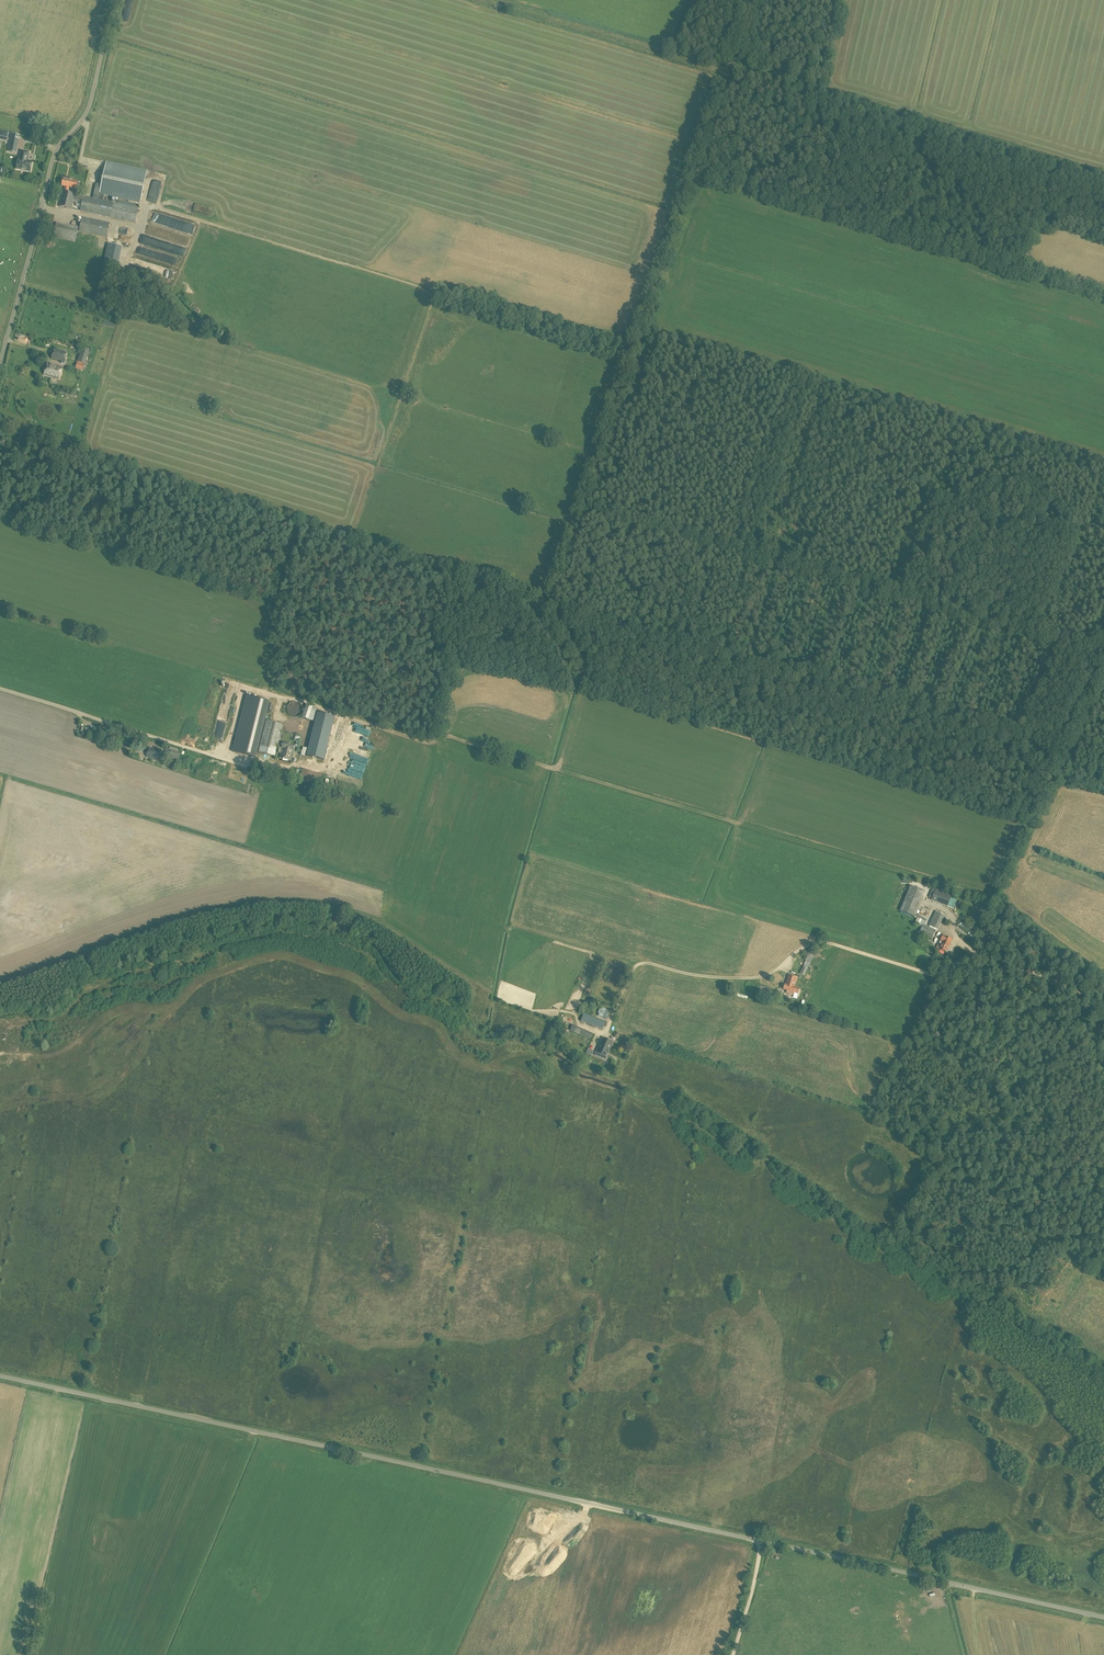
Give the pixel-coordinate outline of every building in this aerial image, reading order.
[(9,133),(0,131),(0,139),(7,141),(9,133)] [(16,169),(30,172),(32,162),(27,161),(29,152),(21,150),(19,159),(18,159),(16,169)] [(105,194),(141,202),(147,172),(107,163),(98,199),(103,200),(105,194)] [(62,186),(65,187),(64,192),(68,193),(69,188),(77,189),(78,182),(63,179),(62,186)] [(68,193),(64,192),(62,191),(59,206),(72,209),(74,201),(75,194),(68,193)] [(75,194),(74,201),(82,202),(80,211),(135,223),(138,208),(103,200),(98,199),(75,194)] [(41,245),(47,247),(54,217),(47,215),(43,232),(44,232),(41,245)] [(106,235),(108,221),(80,216),(77,229),(106,235)] [(148,232),(186,243),(189,234),(150,223),(148,232)] [(75,229),(55,225),(52,237),(73,242),(75,229)] [(104,266),(117,269),(122,247),(108,244),(104,266)] [(78,361),(84,364),(89,350),(78,347),(77,353),(80,354),(78,361)] [(51,358),(64,362),(67,352),(54,349),(51,358)] [(44,375),(58,379),(62,367),(48,363),(44,375)] [(255,757),(269,702),(247,696),(233,752),(255,757)] [(306,704),(302,717),(312,721),(316,708),(306,704)] [(220,729),(226,730),(231,715),(224,713),(220,729)] [(324,715),(320,728),(326,729),(329,730),(333,717),(324,715)] [(258,752),(275,756),(283,725),(266,721),(258,752)] [(326,754),(327,748),(309,743),(308,750),(306,756),(324,760),(326,754)] [(146,756),(156,760),(159,751),(149,747),(148,749),(147,748),(146,751),(148,751),(146,756)] [(297,758),(304,759),(307,748),(300,747),(297,758)] [(293,751),(282,748),(280,758),(291,761),(293,751)] [(165,755),(178,759),(180,753),(166,749),(165,755)] [(318,787),(322,775),(302,769),(299,782),(318,787)] [(911,886),(900,911),(914,917),(925,892),(911,886)] [(953,894),(937,888),(932,900),(947,906),(953,894)] [(918,916),(915,923),(923,926),(924,924),(926,920),(918,916)] [(923,926),(920,933),(932,938),(936,930),(924,924),(923,926)] [(939,950),(947,954),(949,950),(948,949),(952,940),(943,936),(940,941),(943,942),(939,950)] [(817,951),(811,948),(802,969),(807,971),(817,951)] [(784,989),(798,994),(800,989),(795,988),(798,978),(789,975),(786,985),(785,985),(784,989)] [(608,1011),(602,1008),(599,1016),(605,1018),(608,1011)] [(584,1014),(581,1021),(602,1029),(605,1022),(584,1014)] [(565,1026),(558,1032),(557,1032),(559,1034),(568,1028),(565,1026)] [(590,1040),(593,1034),(574,1026),(572,1032),(590,1040)] [(612,1042),(602,1038),(596,1052),(606,1056),(612,1042)]
